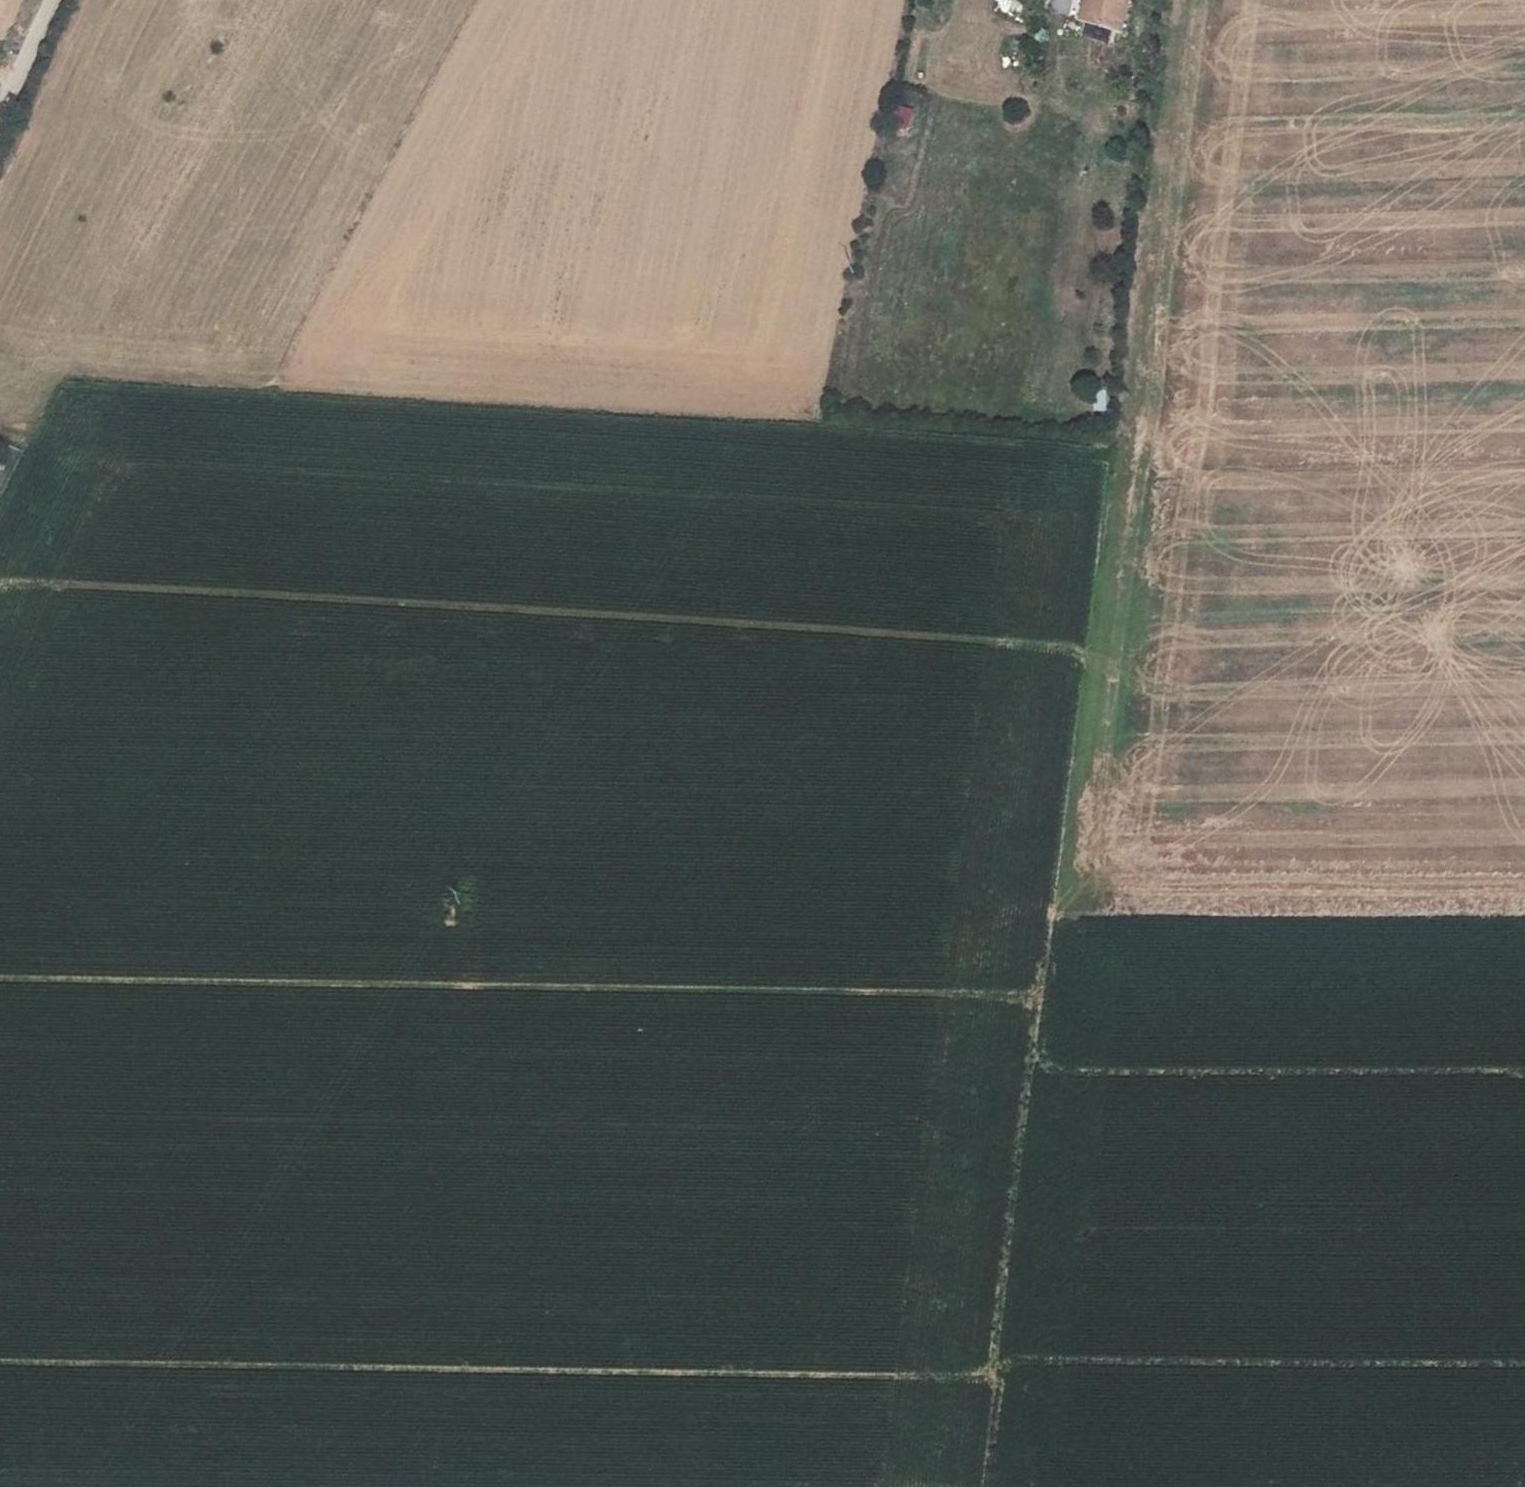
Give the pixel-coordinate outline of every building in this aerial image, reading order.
[(1085,23),(1123,34),(1133,0),(1092,0),(1085,23)] [(906,133),(912,112),(897,107),(891,128),(906,133)]
